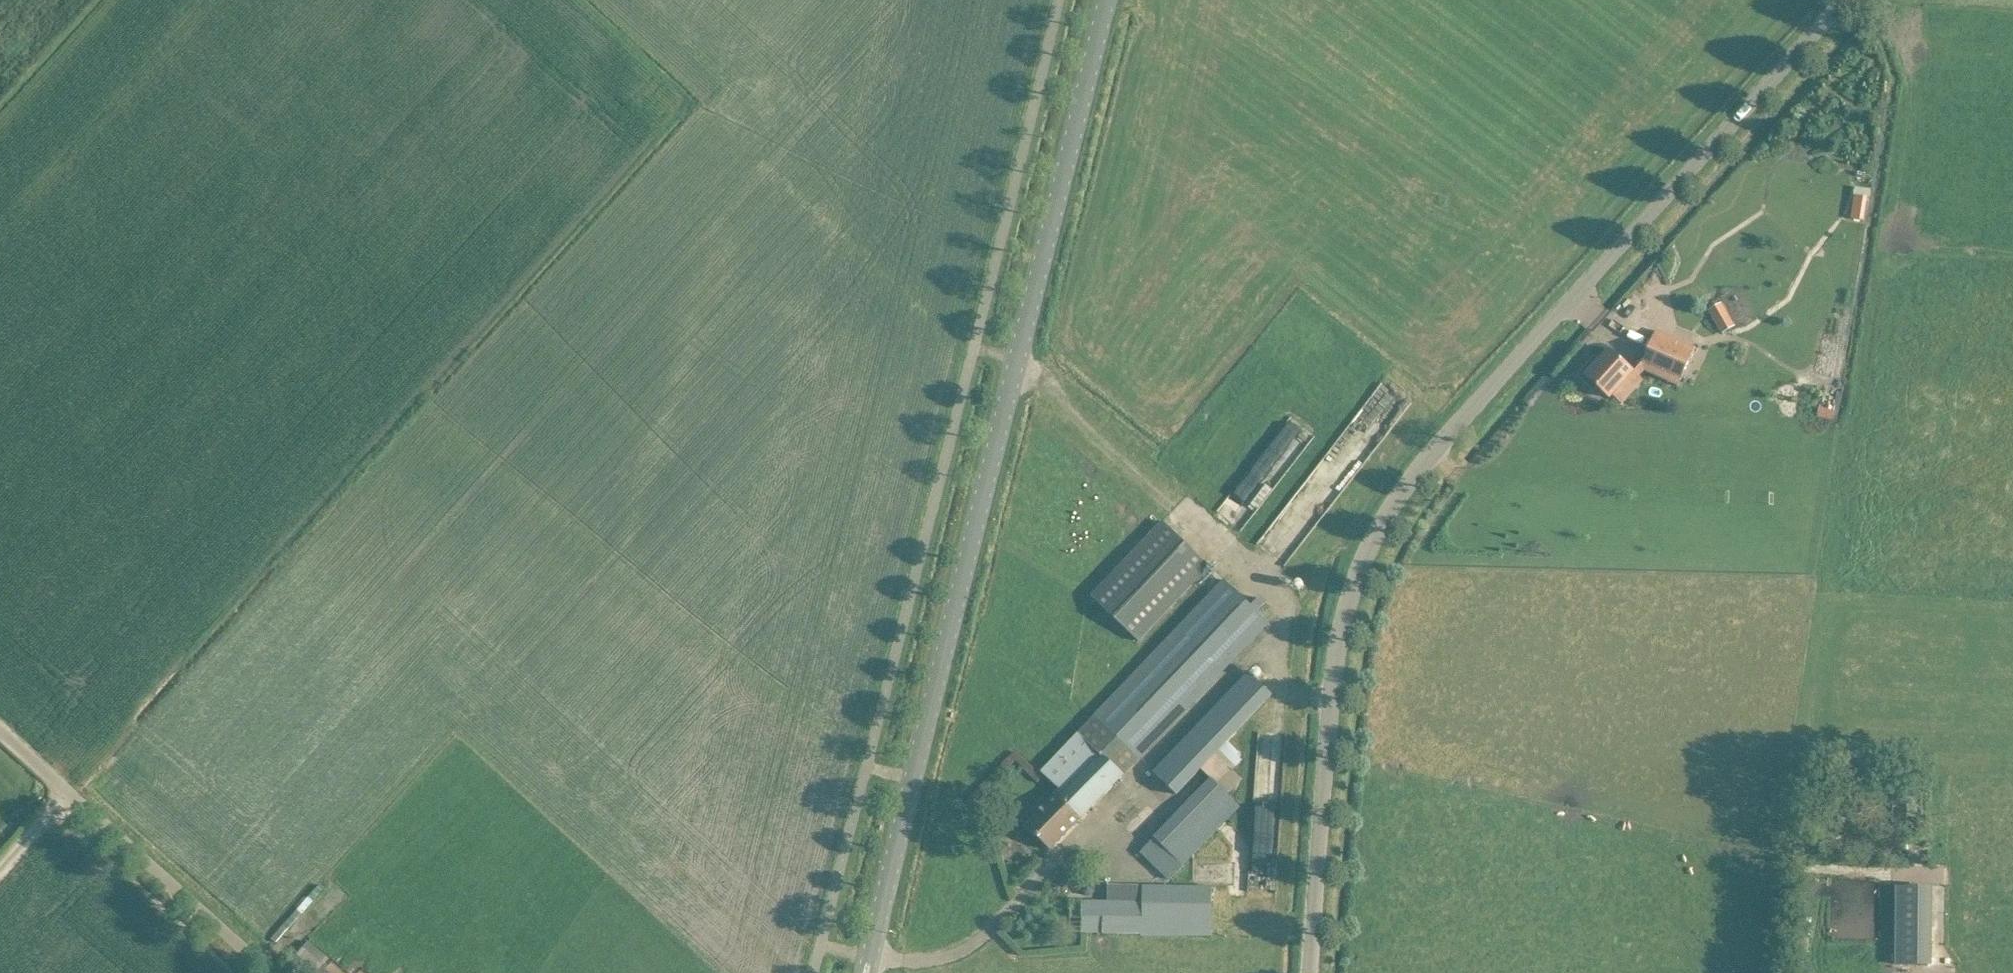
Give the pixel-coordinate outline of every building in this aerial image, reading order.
[(1856,196),(1852,218),(1864,220),(1868,198),(1856,196)] [(1736,325),(1723,302),(1709,310),(1723,333),(1736,325)] [(1642,362),(1638,369),(1644,372),(1679,387),(1696,348),(1656,330),(1642,362)] [(1590,362),(1577,376),(1594,391),(1597,387),(1612,400),(1636,373),(1634,372),(1624,363),(1610,349),(1599,361),(1594,366),(1590,362)] [(1210,566),(1164,522),(1092,596),(1140,642),(1210,566)] [(1139,760),(1270,623),(1225,580),(1042,772),(1061,790),(1026,826),(1051,850),(1135,765),(1120,750),(1124,746),(1139,760)] [(1249,677),(1153,775),(1175,796),(1201,769),(1227,742),(1270,697),(1249,677)] [(1909,886),(1909,968),(1947,968),(1946,901),(1950,901),(1950,886),(1909,886)] [(1083,916),(1082,933),(1212,936),(1212,903),(1210,903),(1210,890),(1190,890),(1190,888),(1150,887),(1150,903),(1073,901),(1072,916),(1083,916)]
